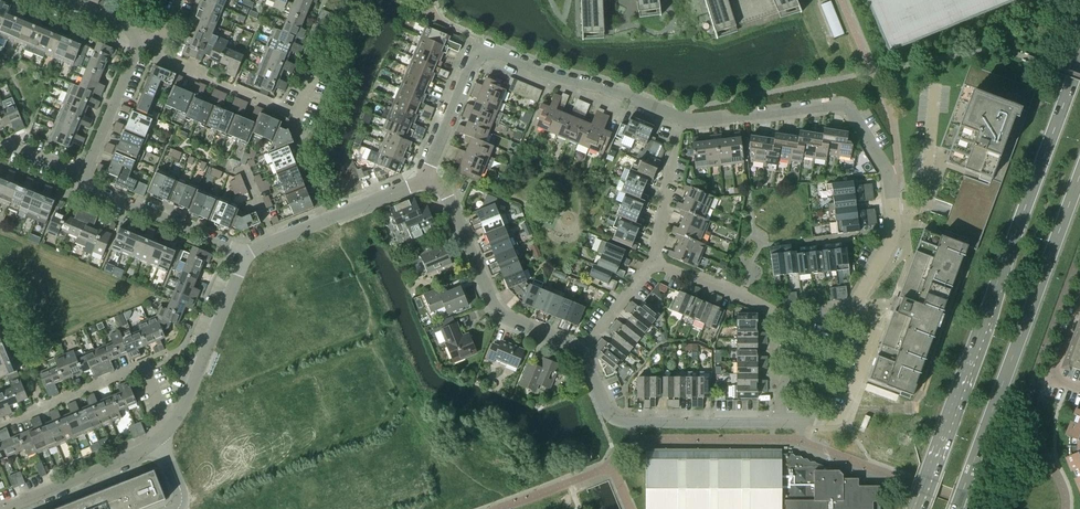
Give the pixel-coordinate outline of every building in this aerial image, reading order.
[(209,1),(205,0),(201,0),(198,8),(219,17),(222,9),(224,9),(225,8),(223,8),(216,5),(218,0),(209,0),(209,1)] [(216,5),(223,8),(225,8),(225,7),(224,6),(226,0),(218,0),(216,5)] [(288,0),(275,0),(273,7),(283,11),(287,2),(288,0)] [(317,0),(288,0),(287,2),(308,10),(311,2),(315,3),(317,0)] [(582,40),(604,39),(603,0),(580,0),(582,40)] [(639,19),(661,16),(659,0),(636,0),(639,19)] [(716,39),(737,33),(735,27),(778,13),(780,19),(801,13),(796,0),(704,0),(716,39)] [(888,53),(1018,0),(866,0),(888,53)] [(8,13),(11,6),(1,2),(0,3),(0,26),(1,27),(2,27),(8,12),(8,13)] [(304,20),(308,10),(287,2),(283,11),(289,14),(287,21),(285,20),(284,21),(286,22),(286,23),(293,26),(297,17),(304,20)] [(21,8),(16,6),(14,12),(16,14),(15,16),(8,13),(8,12),(2,27),(1,27),(0,30),(0,34),(8,37),(21,8)] [(18,41),(26,20),(19,17),(20,15),(22,16),(25,10),(21,8),(8,37),(18,41)] [(219,17),(198,8),(194,18),(201,21),(197,30),(204,33),(208,23),(215,26),(215,27),(217,28),(217,27),(215,26),(219,17)] [(27,45),(39,16),(35,14),(32,20),(35,21),(34,23),(26,20),(18,41),(26,45),(27,45)] [(24,50),(34,54),(36,49),(45,28),(37,25),(38,23),(41,23),(43,17),(39,16),(27,45),(26,45),(24,50)] [(303,41),(307,31),(300,28),(304,20),(297,17),(293,26),(286,23),(286,22),(284,21),(283,22),(285,23),(282,32),(296,38),(303,41)] [(45,53),(57,23),(53,21),(51,27),(53,29),(52,31),(45,28),(36,49),(45,53)] [(54,57),(63,35),(56,32),(57,30),(59,31),(62,25),(57,23),(45,53),(54,57)] [(218,38),(211,35),(214,28),(216,29),(217,28),(215,27),(215,26),(208,23),(204,33),(197,30),(193,39),(214,47),(218,38)] [(448,41),(450,36),(426,27),(422,37),(448,48),(458,52),(460,46),(448,41)] [(63,60),(76,31),(72,29),(69,35),(71,36),(70,38),(63,35),(54,57),(63,60)] [(296,38),(282,32),(275,29),(271,39),(301,51),(302,47),(296,44),(295,46),(293,46),(296,38)] [(73,64),(82,43),(74,40),(75,38),(77,39),(80,33),(76,31),(63,60),(73,64)] [(448,48),(422,37),(418,48),(441,57),(443,53),(446,54),(448,48)] [(233,52),(234,50),(233,49),(232,51),(225,49),(228,42),(218,38),(214,47),(210,57),(209,59),(219,63),(222,56),(231,59),(234,52),(233,52)] [(210,57),(214,47),(193,39),(190,47),(186,46),(182,54),(200,62),(203,54),(210,57)] [(301,51),(271,39),(267,48),(288,57),(291,52),(291,49),(294,50),(293,53),(299,55),(301,51)] [(113,59),(116,50),(98,42),(95,50),(85,46),(81,55),(105,65),(109,57),(113,59)] [(285,64),(288,57),(267,48),(263,57),(293,69),(295,65),(289,63),(287,65),(285,64)] [(439,62),(441,57),(418,48),(413,58),(440,69),(442,63),(439,62)] [(235,77),(244,56),(235,52),(235,51),(234,50),(233,52),(234,52),(231,59),(222,56),(219,63),(227,66),(225,73),(235,77)] [(101,75),(105,65),(81,55),(77,65),(87,69),(84,76),(82,75),(81,76),(83,77),(83,78),(90,81),(94,72),(101,75)] [(293,69),(263,57),(260,66),(281,75),(284,68),(286,68),(285,71),(291,73),(293,69)] [(440,69),(413,58),(409,68),(432,78),(434,74),(447,79),(449,73),(440,69)] [(977,249),(1036,89),(970,65),(939,148),(949,151),(945,162),(965,169),(941,236),(956,242),(957,238),(968,242),(967,245),(977,249)] [(165,83),(170,71),(164,69),(163,70),(154,66),(150,76),(165,83)] [(281,75),(260,66),(256,75),(285,88),(287,83),(281,81),(280,83),(278,82),(281,75)] [(430,82),(432,78),(409,68),(405,79),(431,90),(433,84),(430,82)] [(171,85),(176,74),(170,71),(165,83),(171,85)] [(104,86),(98,83),(101,75),(94,72),(90,81),(83,78),(83,77),(81,76),(81,77),(83,78),(79,87),(93,93),(93,94),(100,96),(104,86)] [(285,88),(256,75),(252,85),(273,94),(276,86),(278,87),(278,89),(284,92),(285,88)] [(154,98),(158,87),(169,91),(171,85),(165,83),(150,76),(143,94),(154,98)] [(176,110),(184,90),(178,88),(177,86),(180,85),(183,78),(178,76),(165,108),(170,110),(172,108),(176,110)] [(512,92),(517,81),(510,78),(507,87),(486,78),(483,86),(476,83),(474,90),(504,102),(505,101),(502,99),(506,90),(512,92)] [(431,90),(405,79),(400,89),(424,99),(426,94),(428,96),(431,90)] [(518,95),(523,83),(517,81),(512,92),(518,95)] [(185,116),(199,84),(195,83),(192,90),(193,92),(191,93),(184,90),(176,110),(181,112),(181,115),(185,116)] [(196,122),(204,102),(198,100),(198,97),(201,97),(206,86),(199,83),(199,84),(185,116),(184,119),(189,122),(191,120),(196,122)] [(524,98),(529,86),(523,83),(518,95),(524,98)] [(90,101),(93,94),(93,93),(79,87),(72,84),(68,94),(98,106),(100,102),(94,99),(92,102),(90,101)] [(531,100),(535,88),(529,86),(524,98),(531,100)] [(537,103),(542,91),(535,88),(531,100),(537,103)] [(205,128),(220,92),(214,89),(209,100),(212,103),(210,104),(204,102),(196,122),(200,124),(201,126),(205,128)] [(422,103),(424,99),(400,89),(396,100),(432,115),(434,109),(422,103)] [(504,102),(474,90),(471,96),(478,99),(476,103),(497,111),(500,103),(503,104),(504,102)] [(217,130),(225,111),(219,108),(218,106),(222,106),(227,95),(220,92),(205,128),(210,130),(212,129),(217,130)] [(98,106),(68,94),(65,103),(86,112),(89,104),(91,105),(91,108),(96,110),(98,106)] [(149,110),(154,98),(143,94),(136,111),(135,111),(155,119),(157,120),(160,114),(149,110)] [(545,134),(558,104),(561,97),(555,94),(549,108),(541,104),(532,125),(545,130),(544,133),(545,134)] [(226,137),(241,101),(235,98),(230,109),(232,112),(230,113),(225,111),(217,130),(221,132),(221,135),(226,137)] [(432,115),(396,100),(392,110),(415,120),(417,115),(429,120),(432,115)] [(237,139),(246,119),(240,117),(239,115),(243,114),(248,103),(241,101),(226,137),(231,139),(233,137),(237,139)] [(84,117),(86,112),(65,103),(61,112),(90,124),(92,120),(86,118),(85,120),(83,119),(84,117)] [(501,113),(497,112),(497,111),(476,103),(474,107),(468,104),(465,111),(492,122),(497,124),(501,113)] [(557,135),(566,115),(562,113),(564,106),(558,104),(545,134),(547,135),(548,132),(557,135)] [(15,105),(6,108),(5,106),(4,107),(4,109),(5,109),(8,116),(0,119),(0,122),(2,127),(10,123),(15,133),(21,131),(20,127),(24,126),(15,105)] [(153,124),(155,119),(135,111),(136,111),(123,106),(121,110),(129,113),(131,112),(132,114),(129,120),(149,129),(151,124),(153,124)] [(4,107),(2,108),(3,109),(0,111),(0,119),(8,116),(5,109),(4,109),(4,107)] [(247,146),(250,138),(260,114),(262,109),(256,107),(251,117),(253,121),(251,122),(246,119),(237,139),(242,141),(242,144),(247,146)] [(413,124),(415,120),(392,110),(387,120),(423,135),(426,129),(413,124)] [(566,143),(579,112),(573,110),(570,116),(566,115),(557,135),(566,139),(565,142),(566,143)] [(488,132),(492,122),(465,111),(462,117),(469,120),(467,124),(488,132)] [(90,124),(61,112),(57,121),(78,130),(81,123),(83,124),(83,126),(89,129),(90,124)] [(578,144),(587,123),(582,122),(585,115),(579,112),(566,143),(568,143),(569,140),(578,144)] [(263,138),(272,116),(266,114),(265,116),(260,114),(250,138),(261,142),(263,138)] [(603,154),(611,134),(603,130),(609,117),(602,114),(599,121),(587,151),(589,152),(590,149),(603,154)] [(634,140),(642,122),(637,119),(637,117),(632,115),(627,127),(620,124),(615,137),(622,140),(624,136),(634,140)] [(272,142),(279,128),(281,122),(276,120),(277,118),(272,116),(263,138),(272,142)] [(587,151),(599,121),(593,118),(591,125),(587,123),(578,144),(587,148),(585,151),(587,151)] [(147,133),(149,129),(129,120),(127,127),(124,127),(124,125),(116,122),(115,127),(146,140),(148,135),(147,133)] [(423,135),(387,120),(383,131),(388,133),(405,140),(406,140),(408,136),(421,141),(423,135)] [(75,137),(78,130),(57,121),(53,131),(83,143),(84,139),(78,136),(77,138),(75,137)] [(654,141),(655,138),(649,136),(654,124),(649,122),(648,124),(642,122),(634,140),(645,145),(643,149),(649,152),(650,152),(654,141)] [(485,141),(488,132),(467,124),(466,128),(459,125),(456,132),(465,135),(484,143),(484,142),(487,144),(488,142),(485,141)] [(144,144),(146,140),(115,127),(113,131),(120,134),(122,133),(123,135),(120,141),(140,149),(142,145),(144,144)] [(293,143),(290,135),(288,130),(286,131),(279,128),(272,142),(269,150),(270,152),(288,145),(293,143)] [(834,143),(836,131),(823,129),(823,135),(822,141),(828,142),(826,154),(837,156),(836,159),(837,159),(840,144),(834,143)] [(73,143),(74,141),(76,142),(75,144),(81,147),(83,143),(53,131),(49,140),(70,149),(73,143)] [(846,142),(848,133),(836,131),(834,143),(840,144),(837,159),(839,159),(839,156),(850,158),(852,145),(850,142),(846,142)] [(809,145),(811,133),(799,132),(798,138),(797,144),(804,145),(802,157),(812,158),(812,161),(813,161),(815,146),(809,145)] [(410,142),(406,140),(405,140),(388,133),(383,143),(410,154),(412,148),(409,147),(411,143),(410,142)] [(743,163),(740,133),(734,133),(734,139),(728,139),(731,165),(743,163)] [(822,141),(823,135),(811,133),(809,145),(815,146),(813,161),(814,162),(815,159),(826,160),(826,154),(828,142),(822,141)] [(785,148),(786,136),(775,134),(774,140),(773,146),(779,147),(777,159),(788,161),(787,164),(788,164),(791,149),(785,148)] [(496,148),(487,144),(484,142),(484,143),(465,135),(463,141),(469,144),(468,148),(488,157),(492,148),(495,149),(496,148)] [(719,166),(715,135),(710,136),(711,141),(704,142),(707,168),(719,166)] [(731,165),(728,139),(722,140),(721,135),(715,135),(719,166),(731,165)] [(760,150),(762,138),(750,136),(748,149),(750,152),(754,153),(752,161),(763,163),(763,166),(764,166),(766,151),(760,150)] [(797,144),(798,138),(786,136),(785,148),(791,149),(788,164),(790,164),(790,161),(801,163),(802,157),(804,145),(797,144)] [(707,168),(704,142),(698,143),(697,138),(691,138),(695,169),(707,168)] [(773,146),(774,140),(762,138),(760,150),(766,151),(764,166),(765,166),(766,163),(777,165),(777,159),(779,147),(773,146)] [(144,151),(140,149),(120,141),(118,147),(116,148),(115,146),(108,143),(106,147),(138,161),(140,162),(144,151)] [(660,162),(665,151),(662,144),(654,141),(650,152),(649,152),(647,156),(660,162)] [(410,154),(383,143),(379,153),(403,163),(404,159),(407,160),(410,154)] [(294,154),(292,149),(290,150),(288,145),(270,152),(268,153),(272,163),(294,154)] [(493,159),(488,157),(468,148),(466,152),(449,145),(446,152),(484,167),(489,169),(493,159)] [(136,165),(138,161),(106,147),(104,152),(111,155),(113,154),(114,156),(112,162),(123,167),(132,170),(133,166),(136,165)] [(401,166),(403,163),(379,153),(375,152),(374,154),(378,155),(373,168),(377,178),(387,174),(389,170),(395,172),(398,167),(400,166),(401,166)] [(478,182),(484,167),(446,152),(444,158),(461,165),(457,173),(478,182)] [(249,156),(249,155),(244,153),(240,164),(245,166),(248,159),(250,158),(249,157),(249,156)] [(296,166),(294,161),(296,160),(294,154),(272,163),(276,174),(296,166)] [(660,169),(657,168),(660,162),(647,156),(645,163),(639,160),(636,166),(634,165),(632,165),(630,170),(653,179),(656,172),(658,173),(660,169)] [(115,185),(123,167),(112,162),(109,168),(107,169),(106,167),(99,164),(97,168),(107,173),(104,181),(115,185)] [(281,184),(302,175),(300,170),(298,171),(296,166),(276,174),(281,184)] [(148,186),(128,178),(132,170),(123,167),(115,185),(143,197),(148,186)] [(157,199),(168,173),(157,168),(147,193),(153,195),(152,197),(157,199)] [(13,172),(8,170),(6,176),(8,177),(7,179),(0,176),(0,201),(13,172)] [(651,183),(653,179),(630,170),(625,181),(644,189),(647,182),(651,183)] [(8,208),(18,184),(11,181),(12,179),(14,180),(17,174),(13,172),(0,201),(9,205),(8,208)] [(168,201),(177,182),(166,177),(168,173),(157,199),(163,201),(163,199),(168,201)] [(244,184),(241,176),(238,175),(234,176),(235,179),(229,182),(232,188),(244,184)] [(305,186),(303,181),(305,181),(302,175),(281,184),(285,195),(305,186)] [(178,208),(189,181),(178,177),(177,182),(168,201),(173,203),(173,205),(178,208)] [(18,212),(31,179),(27,178),(24,184),(26,185),(26,187),(18,184),(8,208),(18,212)] [(28,213),(37,192),(32,189),(29,188),(30,186),(33,187),(35,181),(31,179),(18,212),(19,209),(28,213)] [(641,196),(644,189),(625,181),(621,179),(619,180),(616,188),(616,190),(625,194),(643,201),(644,201),(645,198),(641,196)] [(271,186),(268,180),(262,182),(261,180),(255,182),(259,191),(261,192),(266,190),(265,189),(271,186)] [(189,210),(199,188),(199,186),(189,181),(178,208),(183,210),(184,208),(189,210)] [(873,192),(872,184),(853,186),(853,181),(825,185),(826,191),(832,190),(833,197),(873,192)] [(247,191),(244,184),(232,188),(235,195),(241,192),(242,195),(246,194),(247,191)] [(37,216),(49,187),(45,185),(43,191),(45,193),(44,195),(37,192),(28,213),(37,216)] [(709,209),(714,197),(685,185),(683,191),(688,193),(685,199),(709,209)] [(311,196),(309,191),(307,191),(305,186),(285,195),(289,205),(311,196)] [(47,220),(55,199),(48,196),(48,194),(51,195),(53,189),(49,187),(37,216),(47,220)] [(198,218),(209,192),(199,188),(189,210),(188,212),(193,214),(192,216),(198,218)] [(209,221),(219,196),(209,192),(198,218),(203,221),(204,219),(209,221)] [(855,202),(874,200),(873,192),(833,197),(833,203),(827,204),(828,210),(856,207),(855,202)] [(499,215),(495,204),(497,199),(487,194),(480,210),(476,212),(478,218),(481,217),(483,222),(499,215)] [(647,207),(648,203),(644,201),(643,201),(625,194),(621,205),(640,213),(643,206),(647,207)] [(219,227),(228,205),(230,201),(219,196),(209,221),(214,223),(213,225),(219,227)] [(313,208),(311,202),(313,201),(311,196),(289,205),(294,216),(313,208)] [(437,229),(427,206),(419,210),(415,199),(389,209),(399,232),(407,228),(412,239),(437,229)] [(705,219),(709,209),(685,199),(683,205),(678,203),(676,208),(681,210),(705,219)] [(231,227),(238,210),(228,205),(219,227),(224,229),(225,227),(230,229),(231,227)] [(637,220),(640,213),(621,205),(616,216),(621,218),(639,225),(641,222),(637,220)] [(522,213),(520,207),(514,209),(516,210),(518,215),(522,213)] [(876,217),(875,209),(856,211),(856,207),(828,210),(829,216),(835,215),(835,222),(876,217)] [(77,237),(86,216),(83,215),(84,212),(78,209),(74,219),(65,215),(62,222),(71,226),(68,233),(67,235),(68,236),(69,234),(77,237)] [(260,223),(256,212),(246,217),(244,212),(238,210),(231,227),(242,231),(260,223)] [(710,221),(705,219),(681,210),(679,215),(684,217),(681,223),(705,233),(710,221)] [(71,226),(62,222),(65,215),(55,211),(47,232),(57,237),(60,230),(66,233),(65,235),(67,235),(68,233),(71,226)] [(102,231),(93,227),(97,217),(91,214),(90,218),(86,216),(77,237),(86,241),(89,234),(99,238),(102,231)] [(504,226),(499,215),(483,222),(485,227),(482,228),(485,234),(504,226)] [(858,227),(877,225),(876,217),(835,222),(837,235),(859,232),(858,227)] [(644,227),(639,225),(621,218),(617,229),(635,237),(638,230),(643,231),(644,227)] [(121,252),(134,222),(129,220),(127,226),(129,228),(128,230),(120,226),(112,248),(121,252)] [(131,255),(139,234),(132,231),(133,229),(135,230),(138,224),(134,222),(121,252),(131,255)] [(705,233),(681,223),(679,229),(674,227),(672,232),(676,234),(700,243),(705,233)] [(508,237),(504,226),(485,234),(487,240),(490,239),(492,244),(508,237)] [(140,259),(152,230),(148,228),(145,234),(148,235),(147,237),(139,234),(131,255),(140,259)] [(632,244),(635,237),(617,229),(612,240),(635,250),(637,246),(632,244)] [(149,263),(158,242),(150,239),(151,237),(154,237),(156,231),(152,230),(140,259),(149,263)] [(909,400),(947,299),(967,245),(968,242),(957,238),(956,242),(941,236),(923,230),(867,380),(900,392),(899,396),(909,400)] [(103,256),(111,235),(102,231),(99,238),(89,234),(86,241),(87,241),(86,243),(88,244),(89,242),(95,245),(92,251),(103,256)] [(705,245),(700,243),(676,234),(674,239),(679,241),(677,247),(701,257),(705,245)] [(158,267),(170,237),(166,235),(164,241),(166,243),(165,245),(158,242),(149,263),(158,267)] [(168,271),(177,249),(171,247),(169,246),(170,244),(172,245),(175,239),(170,237),(158,267),(168,271)] [(513,248),(508,237),(492,244),(494,249),(491,250),(494,256),(513,248)] [(622,257),(625,251),(603,241),(602,244),(605,245),(601,254),(620,262),(620,263),(628,266),(630,260),(622,257)] [(849,276),(846,248),(841,249),(841,244),(833,245),(836,271),(842,271),(843,277),(849,276)] [(796,254),(796,252),(791,252),(790,245),(782,246),(785,275),(798,273),(796,254)] [(836,271),(833,245),(824,245),(825,251),(821,251),(824,279),(830,278),(829,272),(836,271)] [(451,264),(444,246),(432,251),(425,254),(422,246),(409,252),(415,265),(423,261),(428,273),(451,264)] [(785,275),(782,246),(769,247),(773,282),(780,281),(779,275),(785,275)] [(208,263),(212,255),(193,247),(190,254),(180,250),(176,260),(200,270),(204,261),(208,263)] [(696,268),(701,257),(677,247),(674,253),(669,251),(667,256),(696,268)] [(811,274),(808,247),(799,248),(800,254),(796,254),(798,273),(798,276),(811,274)] [(824,279),(821,251),(816,252),(816,247),(808,247),(811,274),(817,274),(818,280),(824,279)] [(517,259),(513,248),(494,256),(496,262),(499,261),(501,266),(517,259)] [(617,269),(620,263),(620,262),(601,254),(598,253),(597,256),(600,257),(596,266),(612,273),(623,277),(625,272),(617,269)] [(522,270),(517,259),(501,266),(503,271),(500,272),(503,278),(522,270)] [(200,270),(176,260),(172,269),(182,274),(179,280),(177,279),(177,281),(179,282),(178,282),(186,285),(189,276),(196,279),(200,270)] [(609,279),(612,273),(596,266),(590,263),(589,266),(592,267),(588,277),(604,283),(602,287),(613,292),(617,282),(609,279)] [(527,284),(525,282),(527,282),(522,270),(503,278),(505,284),(508,283),(510,288),(507,289),(508,289),(515,296),(527,284)] [(196,300),(201,288),(194,285),(196,279),(189,276),(186,285),(178,282),(179,282),(177,281),(176,282),(178,283),(175,291),(196,300)] [(533,308),(540,289),(529,284),(529,286),(527,284),(515,296),(521,303),(522,303),(523,301),(528,303),(527,305),(533,308)] [(683,315),(694,287),(689,285),(685,295),(679,292),(671,310),(683,315)] [(468,305),(466,299),(460,287),(447,292),(444,286),(423,294),(430,312),(444,307),(447,314),(468,305)] [(847,296),(846,286),(838,287),(839,300),(846,300),(847,296)] [(694,320),(701,301),(695,299),(699,290),(694,287),(683,315),(694,320)] [(839,300),(838,287),(829,288),(831,301),(839,300)] [(545,310),(552,294),(540,289),(533,308),(539,310),(540,308),(545,310)] [(822,302),(821,289),(813,290),(814,303),(822,302)] [(814,303),(813,290),(804,291),(806,304),(814,303)] [(192,310),(196,300),(175,291),(171,300),(169,299),(168,300),(170,301),(171,301),(178,304),(174,313),(181,316),(185,307),(192,310)] [(797,305),(797,299),(796,292),(788,293),(789,306),(797,305)] [(789,306),(788,293),(779,294),(781,307),(789,306)] [(555,317),(563,298),(552,294),(545,310),(550,312),(549,315),(555,317)] [(705,324),(716,297),(711,294),(707,304),(701,301),(694,320),(705,324)] [(716,329),(723,311),(717,308),(721,299),(716,297),(705,324),(716,329)] [(567,319),(574,303),(563,298),(555,317),(561,320),(562,317),(567,319)] [(170,301),(168,300),(168,302),(170,302),(167,309),(160,306),(156,317),(171,323),(177,325),(181,316),(174,313),(178,304),(171,301),(170,301)] [(659,315),(649,307),(643,302),(639,307),(631,301),(628,305),(651,324),(659,315)] [(577,326),(585,307),(574,303),(567,319),(572,321),(571,324),(577,326)] [(651,324),(628,305),(624,310),(632,316),(628,321),(644,334),(651,324)] [(767,327),(767,321),(757,321),(757,314),(737,314),(737,327),(757,327),(767,327)] [(168,329),(171,323),(156,317),(148,320),(147,318),(146,319),(146,321),(155,342),(165,338),(162,331),(168,329)] [(476,352),(469,334),(462,337),(456,323),(455,324),(452,317),(431,325),(435,333),(442,330),(447,343),(446,344),(453,362),(463,358),(476,352)] [(644,334),(628,321),(624,326),(616,320),(613,324),(636,343),(644,334)] [(146,321),(137,325),(140,331),(133,334),(132,332),(131,333),(132,335),(131,335),(134,342),(143,338),(146,345),(155,342),(146,321)] [(636,343),(613,324),(609,328),(617,335),(613,340),(629,352),(636,343)] [(1065,366),(1070,368),(1079,371),(1079,325),(1079,328),(1065,366)] [(767,338),(767,333),(757,333),(757,327),(737,327),(737,338),(767,338)] [(122,339),(122,338),(120,332),(109,336),(112,343),(106,345),(105,344),(103,344),(104,346),(107,353),(116,350),(119,357),(127,353),(128,353),(122,339)] [(138,349),(146,345),(143,338),(134,342),(131,335),(132,335),(131,333),(129,333),(130,335),(122,338),(122,339),(128,353),(127,353),(130,360),(140,356),(138,349)] [(13,340),(11,336),(3,339),(1,334),(0,334),(0,345),(13,340)] [(629,352),(613,340),(609,345),(601,338),(598,343),(621,362),(629,352)] [(757,350),(757,344),(767,344),(767,338),(737,338),(737,350),(757,350)] [(9,352),(7,347),(15,344),(13,340),(0,345),(0,356),(9,352)] [(621,362),(598,343),(594,347),(602,354),(598,359),(606,365),(602,369),(606,377),(613,374),(615,371),(614,370),(621,362)] [(110,360),(119,357),(116,350),(107,353),(104,346),(103,344),(102,345),(103,347),(94,350),(103,371),(107,370),(108,373),(114,371),(110,360)] [(517,366),(524,351),(513,347),(513,349),(500,344),(499,347),(493,344),(486,359),(493,362),(495,359),(500,361),(500,362),(506,364),(507,364),(508,361),(517,365),(517,366)] [(103,371),(94,350),(85,354),(85,352),(83,352),(84,354),(85,354),(88,361),(79,365),(81,372),(90,369),(94,379),(101,376),(99,373),(103,371)] [(767,362),(767,356),(757,356),(757,350),(737,350),(737,362),(767,362)] [(84,354),(83,352),(82,353),(83,355),(76,358),(73,351),(64,355),(72,376),(81,372),(79,365),(88,361),(85,354),(84,354)] [(21,358),(19,354),(11,357),(9,352),(0,356),(0,367),(21,358)] [(72,376),(64,355),(54,359),(57,366),(50,368),(49,366),(48,367),(49,369),(48,369),(51,376),(60,373),(63,380),(72,376)] [(14,366),(17,365),(23,362),(21,358),(0,367),(0,378),(6,376),(16,371),(14,366)] [(549,389),(559,365),(543,358),(539,367),(536,366),(528,363),(519,385),(535,391),(538,384),(549,389)] [(757,374),(757,368),(767,368),(767,362),(737,362),(737,374),(757,374)] [(54,383),(63,380),(60,373),(51,376),(48,369),(49,369),(48,367),(47,368),(47,369),(38,373),(47,394),(51,393),(52,396),(59,393),(54,383)] [(28,398),(17,373),(16,371),(6,376),(11,388),(5,391),(4,389),(3,390),(4,392),(3,392),(6,399),(15,395),(18,402),(28,398)] [(757,380),(757,374),(737,374),(737,386),(767,386),(767,380),(757,380)] [(649,408),(649,378),(637,378),(637,397),(644,397),(644,408),(649,408)] [(661,397),(661,378),(649,378),(649,408),(655,408),(655,398),(661,397)] [(673,408),(673,378),(661,378),(661,397),(667,397),(667,408),(673,408)] [(685,397),(685,378),(673,378),(673,408),(679,408),(679,397),(685,397)] [(697,408),(697,378),(685,378),(685,397),(691,397),(691,408),(697,408)] [(709,397),(709,378),(697,378),(697,408),(703,408),(703,397),(709,397)] [(137,403),(128,382),(118,386),(120,393),(112,397),(115,404),(124,400),(127,407),(126,407),(127,409),(128,409),(127,407),(137,403)] [(757,398),(757,392),(767,391),(767,386),(737,386),(732,386),(732,398),(757,398)] [(17,403),(18,402),(15,395),(6,399),(3,392),(4,392),(3,390),(1,390),(2,392),(0,393),(0,411),(2,417),(12,413),(9,406),(17,403)] [(111,421),(103,400),(97,403),(94,394),(90,396),(102,425),(111,421)] [(102,425),(90,396),(85,398),(89,406),(84,408),(92,429),(102,425)] [(118,411),(125,408),(126,410),(127,409),(126,407),(127,407),(124,400),(115,404),(112,397),(103,400),(111,421),(121,417),(118,411)] [(92,429),(84,408),(79,410),(75,402),(71,403),(83,433),(92,429)] [(83,433),(71,403),(67,405),(70,411),(70,414),(65,416),(74,437),(83,433)] [(74,437),(65,416),(60,418),(57,409),(53,411),(65,441),(74,437)] [(1077,410),(1067,437),(1068,437),(1068,446),(1067,446),(1067,447),(1068,447),(1068,456),(1067,457),(1075,477),(1079,475),(1079,411),(1077,410)] [(65,441),(53,411),(49,413),(51,419),(52,421),(47,423),(56,444),(65,441)] [(865,430),(870,417),(865,415),(860,428),(865,430)] [(56,444),(47,423),(42,425),(39,417),(34,419),(47,448),(56,444)] [(47,448),(34,419),(30,420),(34,429),(28,431),(37,452),(47,448)] [(145,434),(140,422),(134,424),(139,437),(145,434)] [(139,437),(134,424),(128,427),(133,439),(139,437)] [(19,435),(10,438),(6,428),(0,431),(1,434),(0,435),(0,441),(7,457),(15,453),(16,455),(17,455),(16,453),(13,446),(22,442),(19,435)] [(37,452),(28,431),(19,435),(22,442),(13,446),(16,453),(17,455),(19,454),(18,452),(24,449),(27,456),(37,452)] [(882,486),(858,486),(858,479),(843,479),(843,475),(838,471),(830,471),(830,469),(816,463),(814,465),(810,465),(810,462),(806,459),(802,459),(800,456),(794,456),(792,454),(781,454),(781,449),(645,449),(645,508),(880,508),(882,486)] [(46,475),(41,463),(35,465),(40,478),(46,475)] [(166,500),(154,471),(152,466),(44,508),(142,508),(166,500)] [(25,484),(20,472),(14,474),(19,486),(25,484)] [(19,486),(14,474),(8,477),(13,489),(19,486)]
